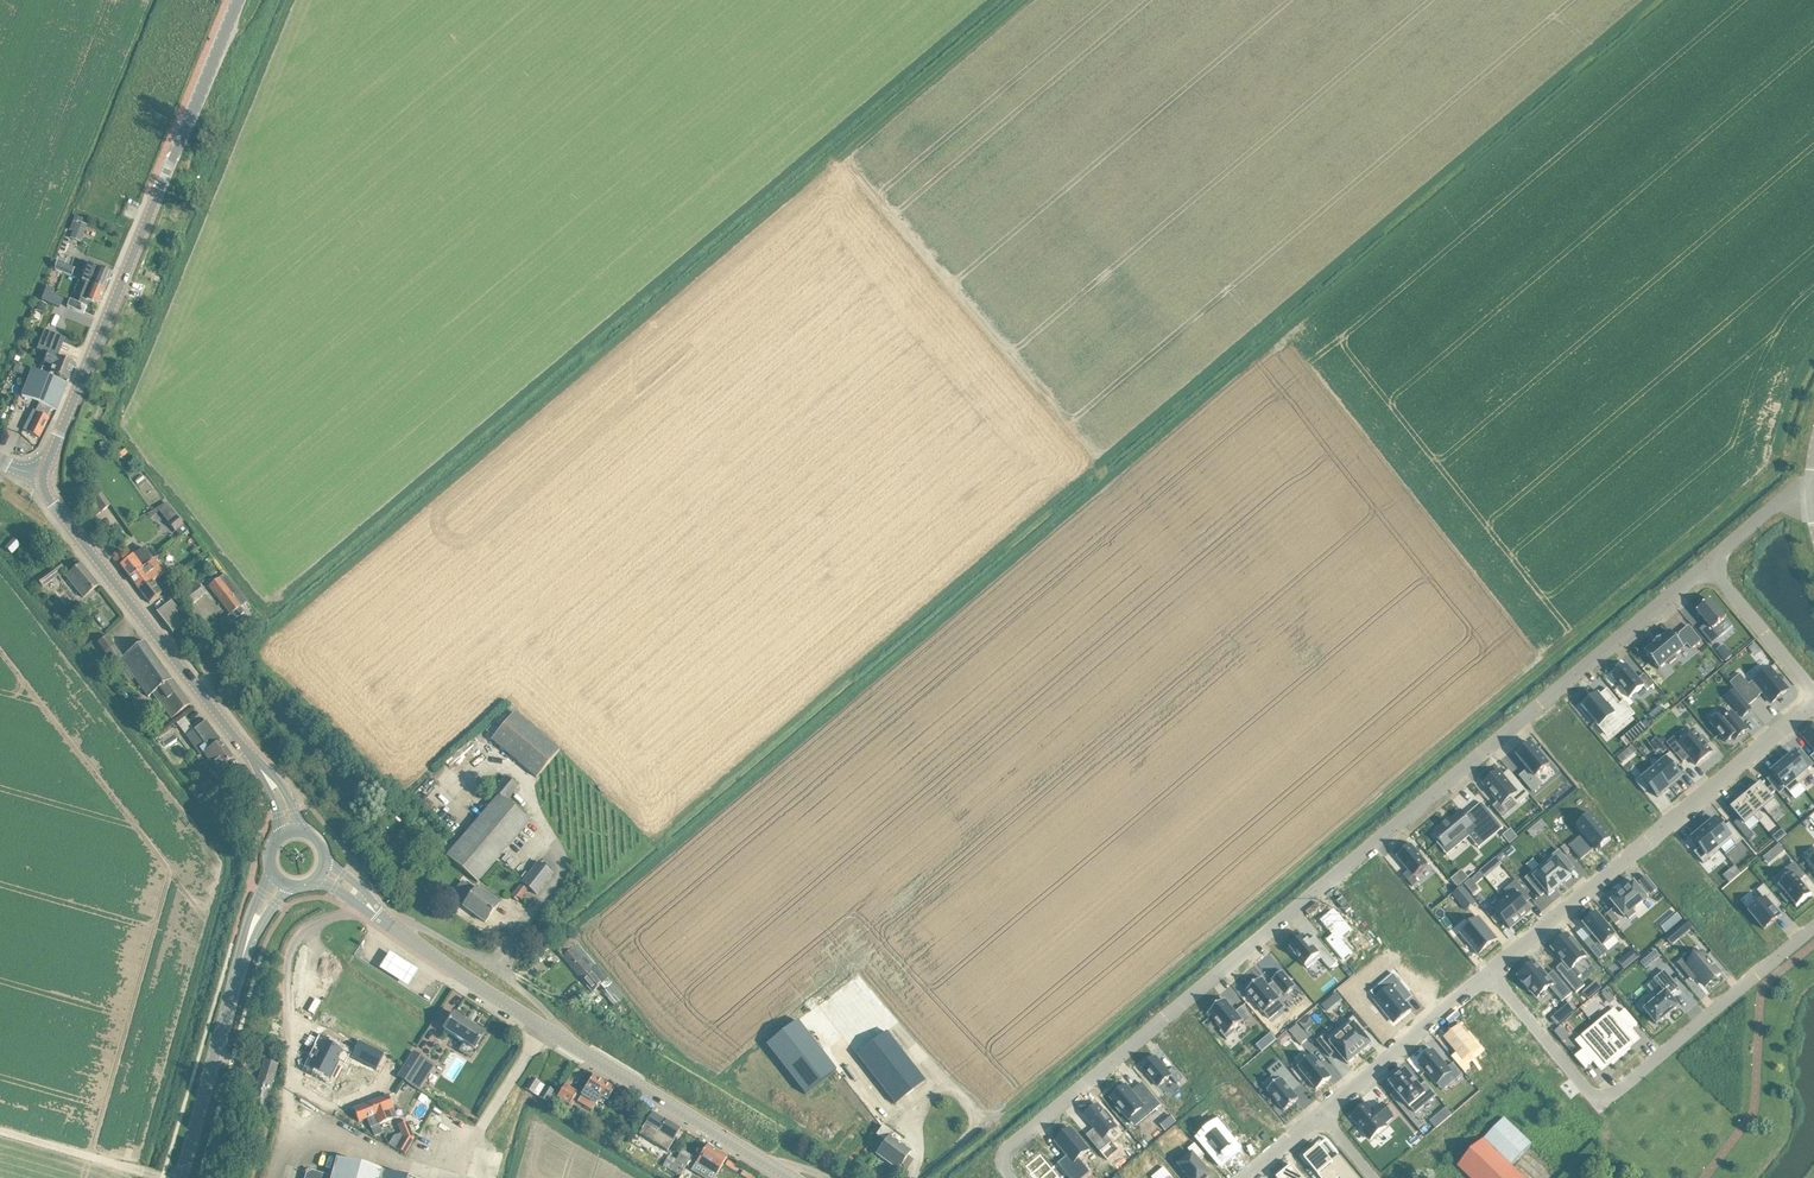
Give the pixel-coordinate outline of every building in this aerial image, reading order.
[(80,242),(86,225),(77,222),(70,239),(80,242)] [(71,275),(74,268),(60,263),(58,271),(71,275)] [(104,291),(112,273),(89,264),(82,280),(88,283),(87,284),(104,291)] [(98,306),(104,291),(87,284),(81,299),(80,304),(71,300),(68,308),(84,314),(89,302),(98,306)] [(60,308),(63,299),(53,295),(51,299),(43,296),(42,301),(60,308)] [(44,314),(48,305),(40,302),(37,311),(44,314)] [(51,348),(49,353),(57,357),(59,353),(71,358),(75,349),(63,344),(63,343),(55,339),(51,348)] [(69,381),(76,364),(57,357),(49,353),(45,364),(54,368),(52,374),(69,381)] [(57,411),(67,384),(56,380),(33,370),(22,397),(40,405),(36,412),(33,411),(29,420),(23,430),(39,438),(49,419),(47,418),(51,408),(57,411)] [(102,512),(110,506),(101,493),(93,499),(102,512)] [(176,532),(178,531),(178,530),(183,525),(176,516),(169,522),(176,532)] [(12,554),(20,545),(13,539),(5,549),(12,554)] [(154,561),(147,551),(136,560),(133,557),(120,566),(130,579),(154,561)] [(149,604),(159,596),(161,594),(152,582),(164,573),(154,561),(130,579),(149,604)] [(43,588),(65,570),(59,563),(37,581),(43,588)] [(83,597),(98,585),(82,565),(67,577),(83,597)] [(231,623),(241,616),(244,613),(241,608),(246,603),(224,575),(209,587),(231,615),(227,618),(231,623)] [(192,604),(205,593),(198,584),(185,595),(192,604)] [(168,603),(185,622),(196,612),(179,593),(168,603)] [(1710,600),(1697,612),(1707,624),(1699,630),(1711,645),(1719,638),(1713,631),(1726,620),(1710,600)] [(172,634),(185,624),(169,604),(156,613),(172,634)] [(101,619),(113,629),(118,622),(107,612),(101,619)] [(64,625),(69,621),(65,616),(60,620),(64,625)] [(122,624),(115,630),(121,637),(127,631),(122,624)] [(1654,646),(1645,653),(1659,670),(1668,662),(1670,664),(1676,659),(1674,656),(1684,649),(1683,647),(1687,644),(1692,649),(1701,641),(1688,627),(1679,634),(1680,635),(1676,639),(1670,632),(1661,640),(1660,640),(1654,645),(1654,646)] [(123,657),(108,636),(98,643),(113,664),(121,659),(148,696),(153,693),(171,718),(190,704),(172,679),(171,679),(144,642),(123,657)] [(1754,644),(1749,649),(1755,656),(1761,651),(1754,644)] [(1723,646),(1717,651),(1725,661),(1731,656),(1723,646)] [(1626,664),(1612,677),(1630,698),(1639,691),(1644,687),(1647,691),(1654,685),(1644,674),(1638,679),(1626,664)] [(1740,675),(1730,684),(1748,706),(1758,697),(1763,693),(1772,704),(1788,690),(1770,668),(1749,686),(1740,675)] [(1592,699),(1583,707),(1589,715),(1594,720),(1595,722),(1595,723),(1598,727),(1614,714),(1622,724),(1633,715),(1633,716),(1635,715),(1623,701),(1620,704),(1607,689),(1601,695),(1598,692),(1596,694),(1597,695),(1592,699)] [(1734,690),(1725,697),(1742,717),(1751,710),(1734,690)] [(196,724),(204,718),(195,706),(187,712),(196,724)] [(537,778),(559,751),(514,713),(491,740),(537,778)] [(1723,714),(1711,724),(1727,742),(1733,737),(1734,739),(1736,740),(1740,737),(1747,730),(1732,713),(1726,718),(1724,715),(1723,714)] [(195,729),(186,717),(177,723),(197,750),(200,748),(216,771),(233,758),(206,721),(195,729)] [(1641,723),(1634,729),(1639,736),(1647,730),(1641,723)] [(1804,738),(1813,750),(1813,729),(1804,738)] [(1680,734),(1667,744),(1681,761),(1688,756),(1690,758),(1691,759),(1696,766),(1712,752),(1707,746),(1708,745),(1709,744),(1702,736),(1700,737),(1700,738),(1693,730),(1683,739),(1680,734)] [(1531,744),(1517,756),(1528,770),(1520,777),(1533,792),(1541,785),(1535,777),(1549,766),(1531,744)] [(1670,753),(1653,768),(1669,788),(1681,778),(1674,769),(1679,764),(1670,753)] [(1793,754),(1783,763),(1800,784),(1811,775),(1807,771),(1812,767),(1808,762),(1803,766),(1793,754)] [(1783,763),(1772,772),(1782,784),(1777,788),(1781,792),(1785,789),(1789,793),(1800,784),(1783,763)] [(1653,768),(1635,782),(1644,793),(1650,789),(1658,798),(1669,788),(1653,768)] [(1499,771),(1483,784),(1498,803),(1493,807),(1499,814),(1503,811),(1500,807),(1511,798),(1517,805),(1529,796),(1511,774),(1505,778),(1499,771)] [(477,883),(485,874),(529,822),(506,802),(518,788),(506,777),(493,792),(499,796),(454,848),(447,857),(477,883)] [(1760,783),(1750,792),(1764,808),(1763,808),(1769,815),(1779,806),(1760,783)] [(1750,792),(1741,800),(1754,816),(1758,821),(1758,820),(1762,817),(1759,812),(1763,808),(1764,808),(1750,792)] [(1741,800),(1730,808),(1740,819),(1734,824),(1748,840),(1753,836),(1744,825),(1754,816),(1741,800)] [(1440,829),(1435,834),(1437,837),(1440,841),(1446,849),(1446,848),(1449,851),(1474,830),(1481,839),(1482,838),(1484,841),(1501,827),(1481,803),(1471,811),(1472,813),(1466,818),(1461,812),(1455,817),(1454,817),(1451,820),(1452,821),(1448,824),(1447,822),(1442,826),(1443,827),(1440,829)] [(1579,841),(1574,845),(1584,857),(1594,849),(1596,852),(1611,839),(1591,816),(1577,828),(1584,836),(1579,841)] [(1716,819),(1704,829),(1720,849),(1721,849),(1726,854),(1736,845),(1743,840),(1729,824),(1723,828),(1716,819)] [(1704,829),(1692,839),(1700,848),(1694,853),(1703,864),(1720,849),(1704,829)] [(1411,844),(1396,857),(1408,871),(1403,876),(1412,887),(1418,882),(1414,877),(1428,865),(1411,844)] [(1559,850),(1542,865),(1560,886),(1571,877),(1568,873),(1574,868),(1559,850)] [(537,896),(544,886),(553,875),(538,863),(511,896),(517,902),(528,889),(537,896)] [(1792,874),(1779,885),(1785,892),(1781,895),(1788,903),(1791,900),(1797,907),(1811,896),(1799,881),(1805,876),(1794,863),(1787,869),(1792,874)] [(1542,865),(1525,879),(1540,897),(1546,892),(1549,896),(1560,886),(1542,865)] [(1462,870),(1452,879),(1459,887),(1469,878),(1462,870)] [(1612,901),(1611,902),(1623,916),(1624,917),(1625,916),(1626,915),(1629,919),(1636,914),(1633,910),(1647,898),(1645,896),(1649,893),(1650,895),(1657,890),(1646,877),(1640,882),(1641,884),(1639,885),(1638,887),(1634,882),(1633,883),(1612,901)] [(1470,880),(1464,885),(1473,895),(1479,890),(1470,880)] [(1506,898),(1504,900),(1520,920),(1531,911),(1525,903),(1519,896),(1525,892),(1515,881),(1509,886),(1514,892),(1506,898)] [(1761,897),(1747,909),(1764,930),(1780,917),(1775,911),(1781,906),(1764,885),(1757,891),(1761,897)] [(474,890),(469,886),(460,897),(466,901),(462,907),(485,923),(492,913),(499,903),(486,893),(477,887),(474,890)] [(1463,888),(1453,896),(1465,910),(1475,902),(1463,888)] [(1504,900),(1493,909),(1510,929),(1520,920),(1504,900)] [(1334,908),(1320,921),(1332,935),(1326,941),(1343,961),(1353,953),(1342,940),(1352,930),(1334,908)] [(1676,913),(1670,918),(1676,924),(1682,920),(1676,913)] [(1597,914),(1584,925),(1593,935),(1584,943),(1598,960),(1608,952),(1606,949),(1603,946),(1615,936),(1597,914)] [(1478,918),(1460,933),(1478,955),(1497,940),(1489,931),(1489,932),(1485,927),(1485,926),(1478,918)] [(1686,921),(1674,931),(1680,938),(1692,928),(1686,921)] [(1568,935),(1552,948),(1564,963),(1556,969),(1576,993),(1585,986),(1578,979),(1581,976),(1574,967),(1586,957),(1568,935)] [(593,965),(577,945),(579,944),(572,936),(556,950),(581,979),(598,966),(595,963),(593,965)] [(1304,937),(1290,948),(1297,957),(1299,960),(1300,960),(1308,969),(1321,958),(1330,969),(1337,964),(1315,937),(1309,942),(1308,941),(1304,937)] [(418,969),(390,951),(380,967),(408,985),(418,969)] [(1683,958),(1677,964),(1689,978),(1695,974),(1705,986),(1713,980),(1713,981),(1721,975),(1714,966),(1709,961),(1702,953),(1694,959),(1688,964),(1683,958)] [(1535,962),(1518,976),(1521,979),(1520,980),(1530,992),(1530,991),(1537,998),(1550,987),(1562,1002),(1572,994),(1554,972),(1547,977),(1535,962)] [(608,978),(598,966),(581,979),(592,992),(601,984),(604,982),(609,987),(613,983),(608,978)] [(1262,978),(1246,992),(1264,1013),(1265,1013),(1270,1019),(1278,1012),(1273,1006),(1280,1000),(1278,998),(1283,993),(1285,996),(1295,988),(1282,972),(1272,980),(1274,982),(1269,987),(1262,978)] [(1665,993),(1644,1010),(1656,1025),(1678,1007),(1671,997),(1669,996),(1671,994),(1678,988),(1664,972),(1655,980),(1665,993)] [(1384,992),(1375,1000),(1394,1023),(1410,1009),(1401,998),(1408,992),(1393,974),(1378,986),(1384,992)] [(624,997),(613,983),(609,987),(604,991),(615,1005),(624,997)] [(1603,991),(1602,992),(1603,994),(1604,995),(1610,1002),(1613,999),(1616,997),(1608,987),(1603,991)] [(314,1013),(318,1003),(310,1000),(307,1010),(314,1013)] [(1225,1000),(1208,1014),(1214,1020),(1222,1030),(1220,1032),(1227,1040),(1227,1039),(1226,1038),(1234,1032),(1235,1033),(1236,1032),(1233,1029),(1242,1022),(1244,1024),(1252,1018),(1242,1007),(1235,1013),(1231,1007),(1225,1000)] [(1614,1011),(1595,1026),(1621,1057),(1630,1049),(1629,1048),(1632,1045),(1638,1040),(1630,1031),(1637,1025),(1625,1010),(1620,1014),(1618,1015),(1616,1013),(1614,1011)] [(462,1020),(454,1014),(444,1030),(474,1050),(484,1034),(475,1028),(476,1028),(463,1019),(462,1020)] [(1357,1014),(1338,1029),(1359,1054),(1371,1044),(1362,1033),(1368,1027),(1357,1014)] [(797,1021),(766,1045),(805,1095),(836,1071),(797,1021)] [(1582,1051),(1575,1057),(1585,1069),(1590,1064),(1594,1061),(1602,1070),(1608,1065),(1611,1063),(1612,1065),(1621,1057),(1595,1026),(1577,1041),(1582,1047),(1584,1049),(1582,1051)] [(1454,1030),(1444,1038),(1456,1053),(1451,1057),(1467,1077),(1473,1072),(1470,1069),(1487,1054),(1470,1033),(1468,1034),(1462,1027),(1456,1032),(1454,1030)] [(1560,1027),(1554,1032),(1557,1036),(1563,1031),(1560,1027)] [(1324,1035),(1316,1041),(1329,1057),(1337,1051),(1348,1064),(1359,1054),(1338,1029),(1327,1039),(1324,1035)] [(895,1105),(905,1097),(924,1082),(886,1032),(866,1047),(857,1055),(895,1105)] [(436,1048),(446,1053),(452,1042),(441,1037),(436,1048)] [(376,1070),(384,1054),(359,1042),(351,1057),(376,1070)] [(329,1078),(338,1059),(344,1062),(348,1055),(342,1052),(323,1043),(310,1068),(329,1078)] [(1433,1051),(1418,1063),(1437,1084),(1451,1073),(1456,1079),(1456,1080),(1462,1075),(1453,1063),(1447,1068),(1439,1058),(1433,1051)] [(413,1052),(397,1077),(410,1085),(419,1091),(425,1082),(416,1076),(426,1060),(413,1052)] [(1312,1055),(1298,1067),(1316,1090),(1331,1078),(1312,1055)] [(1156,1057),(1143,1068),(1158,1087),(1171,1076),(1177,1084),(1183,1079),(1173,1067),(1168,1072),(1156,1057)] [(266,1102),(277,1066),(264,1062),(253,1098),(266,1102)] [(1267,1090),(1267,1091),(1284,1111),(1298,1099),(1292,1092),(1284,1082),(1291,1076),(1279,1062),(1268,1071),(1272,1076),(1277,1082),(1267,1090)] [(534,1077),(540,1080),(545,1068),(539,1065),(534,1077)] [(546,1069),(540,1081),(550,1086),(556,1073),(546,1069)] [(1405,1071),(1390,1084),(1409,1108),(1410,1107),(1415,1113),(1424,1106),(1418,1100),(1424,1095),(1430,1101),(1436,1096),(1436,1095),(1425,1083),(1420,1088),(1405,1071)] [(581,1093),(590,1081),(577,1073),(569,1085),(581,1093)] [(607,1101),(614,1089),(593,1076),(581,1095),(596,1104),(601,1097),(607,1101)] [(548,1103),(554,1094),(532,1079),(525,1088),(548,1103)] [(1126,1086),(1111,1098),(1118,1106),(1116,1108),(1120,1113),(1122,1112),(1129,1120),(1143,1108),(1149,1115),(1160,1106),(1142,1084),(1135,1089),(1136,1090),(1132,1093),(1132,1092),(1126,1086)] [(569,1104),(576,1092),(565,1085),(557,1097),(569,1104)] [(370,1103),(379,1125),(393,1119),(389,1110),(394,1108),(388,1096),(370,1103)] [(382,1133),(379,1125),(370,1103),(354,1110),(359,1122),(368,1118),(376,1136),(382,1133)] [(1367,1104),(1351,1117),(1370,1140),(1386,1127),(1385,1125),(1393,1118),(1382,1104),(1374,1111),(1367,1104)] [(1098,1106),(1085,1117),(1095,1129),(1086,1136),(1100,1152),(1112,1142),(1107,1136),(1116,1128),(1111,1122),(1113,1120),(1106,1111),(1104,1113),(1098,1106)] [(1447,1108),(1441,1113),(1447,1120),(1452,1115),(1447,1108)] [(667,1151),(680,1129),(652,1113),(639,1134),(667,1151)] [(1214,1130),(1203,1139),(1221,1161),(1235,1149),(1223,1135),(1229,1130),(1219,1118),(1210,1125),(1214,1130)] [(1511,1166),(1532,1145),(1504,1118),(1491,1132),(1458,1167),(1470,1177),(1524,1177),(1511,1166)] [(415,1139),(408,1121),(398,1125),(403,1138),(396,1149),(406,1155),(415,1139)] [(907,1169),(913,1161),(907,1157),(910,1152),(890,1138),(893,1134),(882,1127),(876,1135),(885,1142),(876,1155),(898,1170),(901,1165),(907,1169)] [(1056,1141),(1068,1156),(1058,1164),(1066,1174),(1069,1177),(1084,1177),(1090,1173),(1079,1159),(1089,1150),(1071,1129),(1056,1141)] [(716,1175),(727,1158),(707,1145),(696,1163),(709,1171),(716,1175)] [(1179,1165),(1189,1177),(1208,1177),(1210,1176),(1198,1161),(1204,1156),(1195,1145),(1189,1150),(1192,1154),(1179,1165)] [(1304,1158),(1320,1177),(1325,1177),(1333,1171),(1339,1177),(1358,1177),(1339,1155),(1331,1161),(1318,1146),(1304,1158)] [(680,1176),(691,1155),(681,1150),(675,1160),(668,1156),(662,1167),(680,1176)] [(1026,1166),(1031,1172),(1030,1174),(1034,1177),(1056,1177),(1058,1176),(1060,1177),(1062,1177),(1066,1174),(1058,1164),(1057,1163),(1052,1168),(1040,1154),(1026,1166)] [(337,1160),(332,1177),(402,1177),(337,1160)] [(1291,1165),(1276,1177),(1302,1177),(1291,1165)] [(682,1177),(715,1177),(716,1175),(709,1171),(705,1177),(688,1167),(684,1173),(685,1174),(682,1177)] [(1164,1167),(1151,1177),(1173,1177),(1164,1167)] [(328,1175),(310,1171),(309,1169),(305,1172),(306,1174),(305,1177),(327,1177),(328,1175)]
